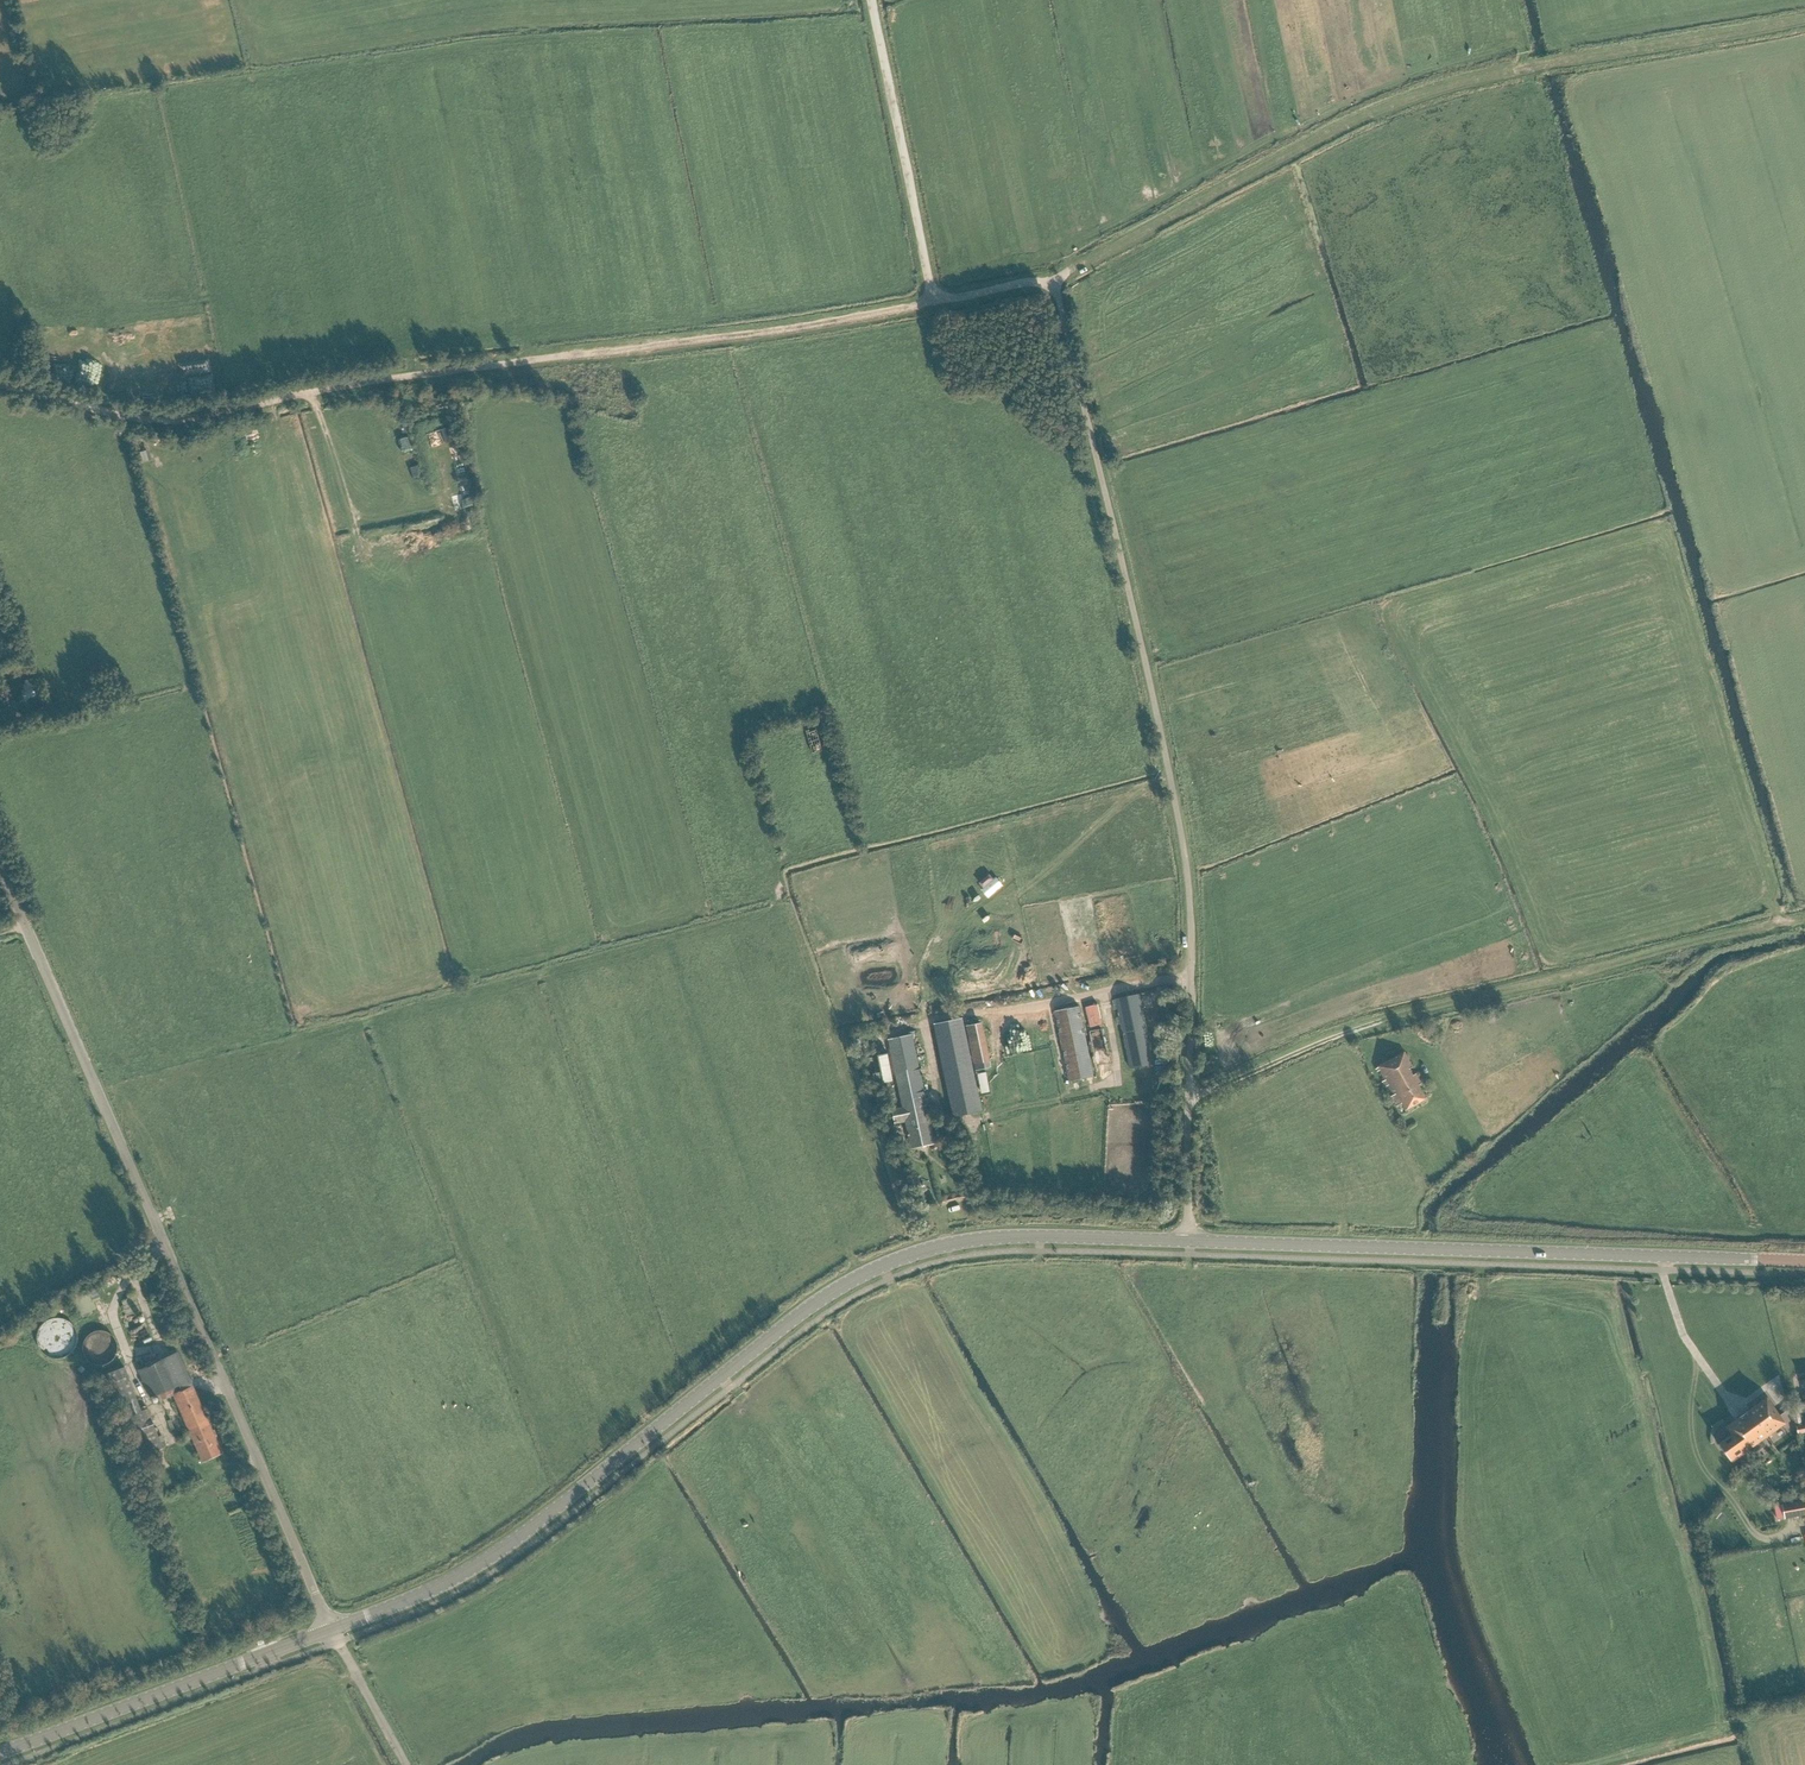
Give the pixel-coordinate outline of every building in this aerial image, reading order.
[(141,453),(144,464),(152,461),(149,451),(141,453)] [(26,690),(22,691),(25,700),(40,694),(37,685),(34,686),(31,679),(25,681),(26,684),(24,685),(26,690)] [(38,709),(41,715),(47,712),(44,706),(38,709)] [(812,731),(812,729),(807,730),(813,753),(818,752),(818,749),(822,748),(817,730),(812,731)] [(1140,994),(1117,999),(1131,1068),(1155,1063),(1140,994)] [(1102,1005),(1085,1005),(1086,1026),(1103,1025),(1102,1005)] [(1081,1006),(1057,1011),(1071,1081),(1095,1076),(1081,1006)] [(964,1017),(935,1023),(954,1116),(983,1110),(964,1017)] [(936,1143),(932,1121),(912,1034),(889,1039),(904,1106),(891,1109),(895,1124),(907,1121),(913,1148),(936,1143)] [(1406,1110),(1426,1098),(1419,1085),(1421,1083),(1415,1073),(1413,1075),(1410,1069),(1412,1067),(1403,1052),(1377,1068),(1378,1069),(1376,1070),(1377,1072),(1379,1071),(1385,1081),(1382,1082),(1385,1087),(1387,1086),(1393,1095),(1391,1096),(1397,1106),(1402,1103),(1406,1110)] [(888,1053),(878,1055),(884,1083),(894,1081),(888,1053)] [(890,1096),(884,1098),(886,1107),(892,1106),(890,1096)] [(135,1293),(123,1298),(128,1312),(141,1308),(135,1293)] [(59,1318),(52,1318),(47,1320),(42,1323),(39,1328),(37,1333),(36,1339),(37,1345),(40,1350),(44,1354),(49,1357),(55,1359),(61,1358),(67,1356),(72,1352),(76,1346),(77,1340),(77,1334),(74,1328),(70,1323),(65,1319),(59,1318)] [(203,1460),(222,1452),(178,1351),(138,1369),(150,1396),(157,1393),(160,1400),(174,1394),(203,1460)] [(107,1372),(138,1456),(162,1447),(147,1407),(140,1410),(123,1366),(107,1372)] [(1767,1436),(1786,1423),(1767,1397),(1749,1410),(1767,1436)] [(1765,1445),(1761,1440),(1767,1436),(1749,1410),(1726,1426),(1732,1434),(1719,1444),(1731,1462),(1750,1448),(1753,1453),(1765,1445)] [(1798,1434),(1804,1432),(1804,1424),(1796,1426),(1798,1434)] [(1775,1505),(1777,1519),(1804,1514),(1804,1500),(1775,1505)]
